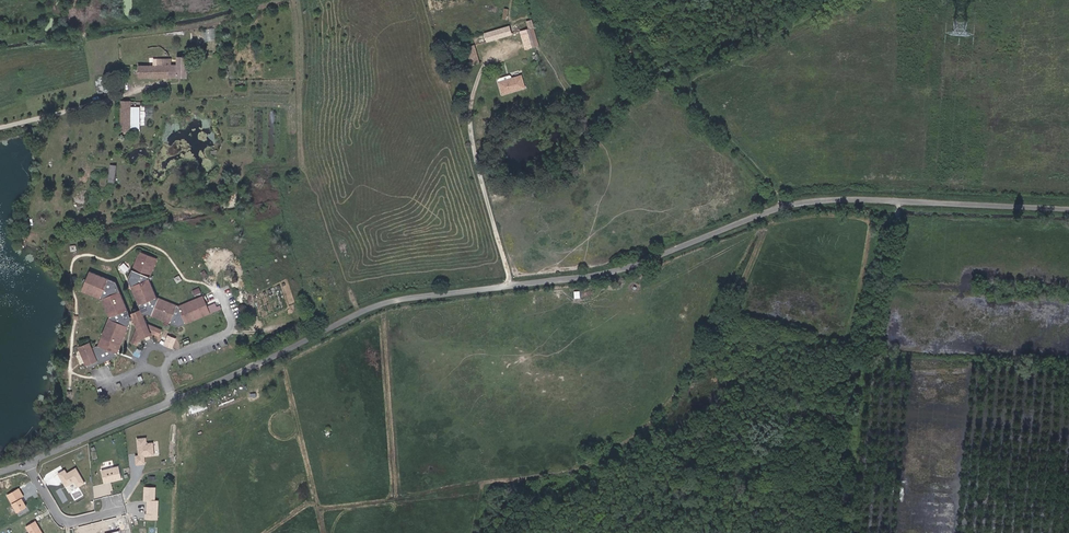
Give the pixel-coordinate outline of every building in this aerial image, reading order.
[(487,41),(511,34),(509,26),(485,34),(487,41)] [(537,45),(532,28),(530,28),(528,29),(533,47),(537,45)] [(533,47),(528,29),(523,30),(529,48),(533,47)] [(525,49),(529,48),(523,30),(519,31),(525,49)] [(479,63),(474,45),(466,48),(472,65),(479,63)] [(187,77),(186,57),(177,57),(177,65),(171,65),(171,59),(163,59),(163,65),(154,65),(154,66),(138,66),(139,78),(187,77)] [(525,87),(521,75),(511,78),(512,79),(499,83),(502,94),(525,87)] [(130,101),(121,101),(121,131),(130,131),(130,130),(130,101)] [(116,357),(130,320),(133,319),(137,328),(131,343),(138,345),(141,337),(144,336),(144,334),(146,333),(148,334),(150,333),(159,336),(162,330),(147,323),(143,314),(146,313),(179,327),(211,314),(203,295),(179,306),(157,297),(149,279),(158,259),(139,251),(128,279),(140,309),(142,312),(139,313),(136,312),(135,315),(132,316),(130,317),(115,282),(90,272),(82,291),(101,299),(109,317),(98,346),(92,348),(89,339),(85,341),(86,344),(81,346),(80,343),(77,344),(78,347),(87,369),(116,357)] [(194,413),(210,407),(207,400),(191,406),(194,413)] [(145,437),(136,438),(138,455),(134,455),(135,465),(146,463),(145,457),(159,455),(157,441),(145,443),(145,437)] [(118,466),(100,470),(103,482),(121,478),(118,466)] [(56,473),(65,486),(74,481),(77,486),(84,482),(75,467),(66,472),(64,468),(56,473)] [(155,487),(143,486),(142,501),(146,501),(145,518),(157,519),(158,500),(154,499),(155,487)] [(18,488),(5,495),(10,503),(21,497),(22,496),(18,488)] [(21,497),(10,503),(15,511),(26,505),(21,497)] [(24,526),(28,532),(42,532),(34,521),(24,526)]
